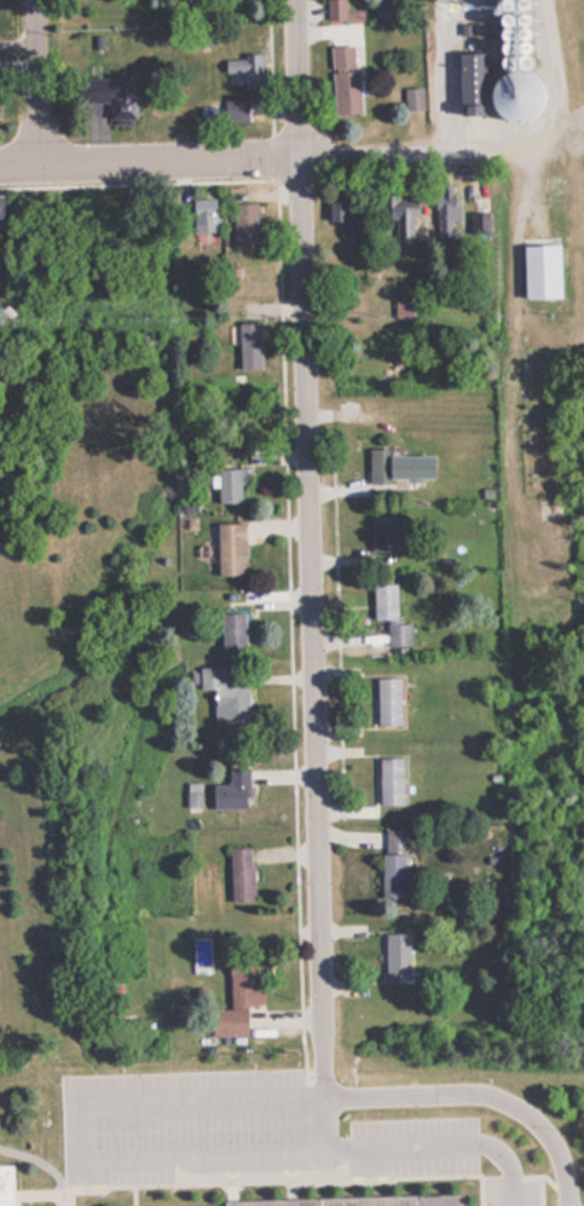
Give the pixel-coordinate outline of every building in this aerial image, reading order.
[(326,20),(362,20),(362,8),(345,8),(345,0),(326,0),(326,20)] [(354,45),(329,47),(333,116),(358,114),(354,45)] [(479,53),(455,53),(455,114),(479,114),(479,53)] [(239,72),(239,87),(264,87),(264,56),(223,56),(223,72),(239,72)] [(107,120),(133,120),(132,76),(81,78),(81,105),(106,104),(107,120)] [(511,118),(529,117),(526,77),(509,78),(511,118)] [(420,110),(420,88),(403,88),(403,110),(420,110)] [(215,100),(215,121),(248,121),(248,100),(215,100)] [(456,185),(434,185),(434,237),(456,237),(456,185)] [(412,215),(418,215),(418,192),(379,193),(380,219),(392,219),(393,237),(412,237),(412,215)] [(360,195),(326,195),(327,221),(343,221),(343,243),(360,243),(360,195)] [(214,233),(214,198),(191,198),(191,233),(214,233)] [(254,203),(232,203),(232,247),(254,247),(254,203)] [(521,245),(521,298),(557,298),(557,245),(521,245)] [(409,301),(394,301),(394,318),(409,318),(409,301)] [(259,323),(237,323),(237,370),(259,370),(259,323)] [(368,453),(368,481),(432,481),(432,453),(368,453)] [(216,469),(216,504),(241,504),(241,469),(216,469)] [(370,552),(394,552),(394,517),(370,517),(370,552)] [(216,576),(244,576),(243,523),(215,524),(216,576)] [(372,621),(395,621),(395,584),(372,584),(372,621)] [(221,614),(221,654),(244,654),(244,614),(221,614)] [(387,647),(409,647),(409,624),(387,624),(387,647)] [(247,686),(223,686),(223,668),(198,668),(198,690),(213,690),(213,722),(247,722),(247,686)] [(398,678),(375,678),(375,725),(398,725),(398,678)] [(402,805),(402,758),(377,758),(377,805),(402,805)] [(247,809),(247,769),(227,769),(227,785),(210,785),(210,809),(247,809)] [(406,898),(406,830),(382,830),(381,898),(406,898)] [(251,849),(229,849),(229,902),(251,902),(251,849)] [(383,982),(408,982),(408,933),(383,933),(383,982)] [(228,1010),(209,1010),(209,1036),(246,1036),(246,1005),(262,1005),(262,986),(252,986),(252,957),(228,957),(228,1010)] [(12,1167),(0,1167),(0,1205),(13,1205),(12,1167)]
